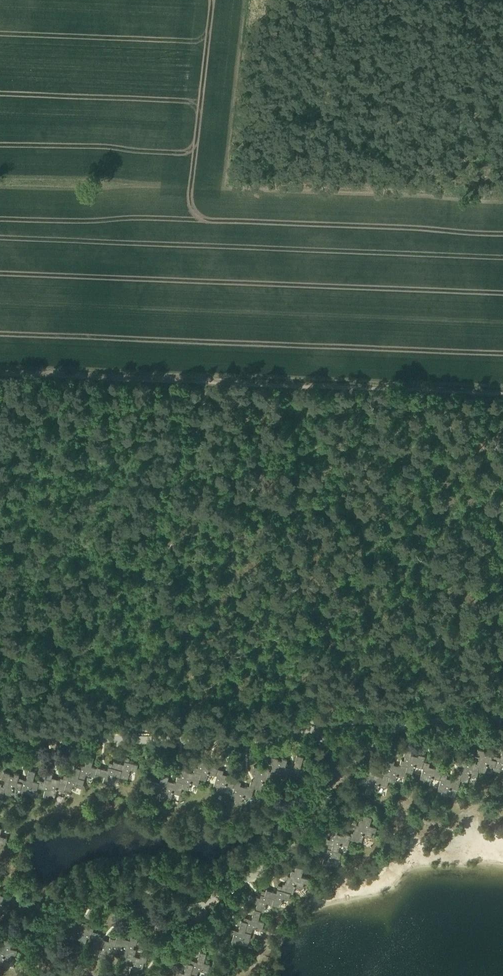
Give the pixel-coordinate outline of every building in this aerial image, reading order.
[(358,784),(367,786),(365,791),(371,793),(372,791),(377,792),(379,785),(386,787),(388,781),(394,782),(396,775),(403,777),(405,770),(412,772),(414,765),(422,767),(419,778),(424,779),(423,783),(429,784),(431,777),(440,779),(437,790),(442,791),(441,795),(447,797),(449,789),(456,791),(460,779),(467,781),(469,774),(477,776),(478,770),(485,772),(487,764),(493,766),(493,769),(500,771),(501,765),(502,766),(502,747),(502,746),(500,756),(492,754),(493,751),(487,750),(485,754),(481,753),(482,749),(477,748),(475,754),(479,755),(477,762),(475,762),(475,761),(470,759),(469,762),(465,761),(466,760),(459,758),(458,764),(461,765),(459,772),(457,771),(455,778),(453,777),(452,780),(446,778),(447,774),(441,772),(442,767),(435,765),(435,767),(428,765),(429,762),(423,760),(424,755),(418,754),(417,755),(410,753),(411,750),(405,748),(403,755),(404,755),(403,759),(400,758),(399,763),(400,764),(400,765),(393,764),(394,760),(387,758),(385,765),(387,765),(386,769),(383,768),(381,775),(373,773),(372,775),(366,774),(365,777),(361,775),(358,784)] [(154,782),(152,790),(161,792),(159,799),(164,800),(164,798),(170,799),(172,791),(180,793),(182,787),(188,788),(190,781),(198,783),(199,778),(205,779),(207,772),(216,774),(213,785),(219,787),(218,792),(222,793),(225,784),(234,786),(231,798),(234,798),(233,801),(241,803),(242,796),(253,799),(254,794),(252,794),(253,786),(261,788),(263,781),(270,783),(272,777),(278,779),(280,771),(287,773),(286,777),(293,778),(294,773),(304,775),(306,767),(300,765),(302,756),(296,754),(293,764),(286,762),(287,759),(282,757),(281,760),(277,759),(278,757),(271,756),(269,762),(272,763),(271,770),(268,769),(269,768),(264,767),(263,770),(259,768),(259,767),(253,765),(251,772),(255,773),(253,779),(251,779),(249,785),(247,785),(246,786),(240,785),(241,781),(234,780),(236,774),(229,772),(228,774),(221,773),(222,769),(217,767),(218,762),(212,760),(211,762),(204,761),(205,757),(199,755),(197,762),(199,763),(198,766),(195,765),(193,770),(194,770),(194,772),(187,771),(187,767),(181,765),(179,771),(181,772),(180,776),(177,775),(175,782),(167,780),(166,782),(160,780),(159,784),(154,782)] [(2,799),(4,792),(11,794),(13,787),(20,789),(19,792),(25,794),(27,788),(36,790),(37,787),(45,789),(43,797),(48,798),(49,795),(54,796),(56,789),(64,791),(65,789),(71,790),(72,784),(82,787),(85,774),(95,776),(96,773),(104,775),(102,781),(111,783),(113,774),(127,778),(129,769),(136,770),(138,764),(129,761),(130,757),(125,756),(123,763),(113,761),(113,762),(109,761),(107,769),(97,766),(97,767),(91,766),(93,756),(87,755),(84,765),(76,763),(76,767),(74,766),(71,776),(64,774),(63,778),(60,777),(59,779),(51,777),(50,779),(44,777),(43,780),(39,779),(38,782),(32,780),(35,771),(29,769),(26,779),(18,777),(19,774),(14,773),(13,775),(9,774),(10,773),(3,771),(1,777),(5,778),(3,785),(0,784),(0,783),(0,799),(2,799)] [(316,848),(314,855),(323,857),(322,863),(331,865),(333,856),(339,857),(340,851),(338,851),(339,844),(348,846),(349,838),(356,840),(356,839),(361,840),(363,834),(370,836),(371,830),(375,831),(376,826),(369,824),(371,816),(363,814),(362,819),(359,818),(358,825),(355,824),(353,832),(350,831),(350,833),(343,832),(343,834),(336,832),(337,828),(330,827),(328,833),(331,833),(329,838),(326,837),(325,842),(328,843),(326,851),(316,848)] [(230,927),(229,931),(233,933),(231,942),(237,944),(239,938),(248,941),(252,927),(260,929),(263,921),(258,919),(260,911),(263,912),(266,902),(280,906),(282,897),(288,898),(290,893),(292,893),(294,885),(304,888),(307,878),(301,876),(301,873),(302,873),(303,868),(295,866),(294,870),(291,869),(289,875),(287,875),(284,883),(282,883),(281,885),(278,884),(276,892),(266,889),(265,890),(262,889),(259,897),(249,894),(247,900),(257,903),(255,909),(254,908),(251,918),(244,916),(242,920),(241,920),(238,929),(230,927)] [(0,917),(2,910),(7,912),(9,905),(1,903),(3,896),(0,895),(0,917)] [(69,929),(76,931),(74,938),(81,939),(80,943),(84,944),(86,937),(94,939),(92,946),(100,948),(98,955),(109,958),(113,945),(121,947),(119,954),(125,956),(123,962),(131,964),(129,972),(131,972),(130,975),(137,975),(138,974),(136,973),(137,971),(141,972),(144,961),(145,961),(147,955),(141,953),(140,957),(133,955),(134,953),(136,947),(133,947),(134,944),(135,944),(137,937),(131,935),(130,939),(123,937),(124,934),(117,933),(116,938),(109,936),(108,940),(102,938),(102,936),(97,934),(98,932),(92,930),(93,927),(87,926),(88,923),(79,921),(80,919),(72,917),(69,929)] [(2,963),(3,958),(11,960),(12,954),(16,955),(17,950),(10,948),(12,940),(4,938),(3,944),(1,944),(0,948),(0,963),(2,963)] [(198,969),(207,971),(209,963),(203,962),(206,952),(199,951),(197,960),(189,958),(188,962),(186,962),(184,972),(176,970),(175,973),(173,973),(172,975),(162,973),(162,975),(196,975),(198,969)]
